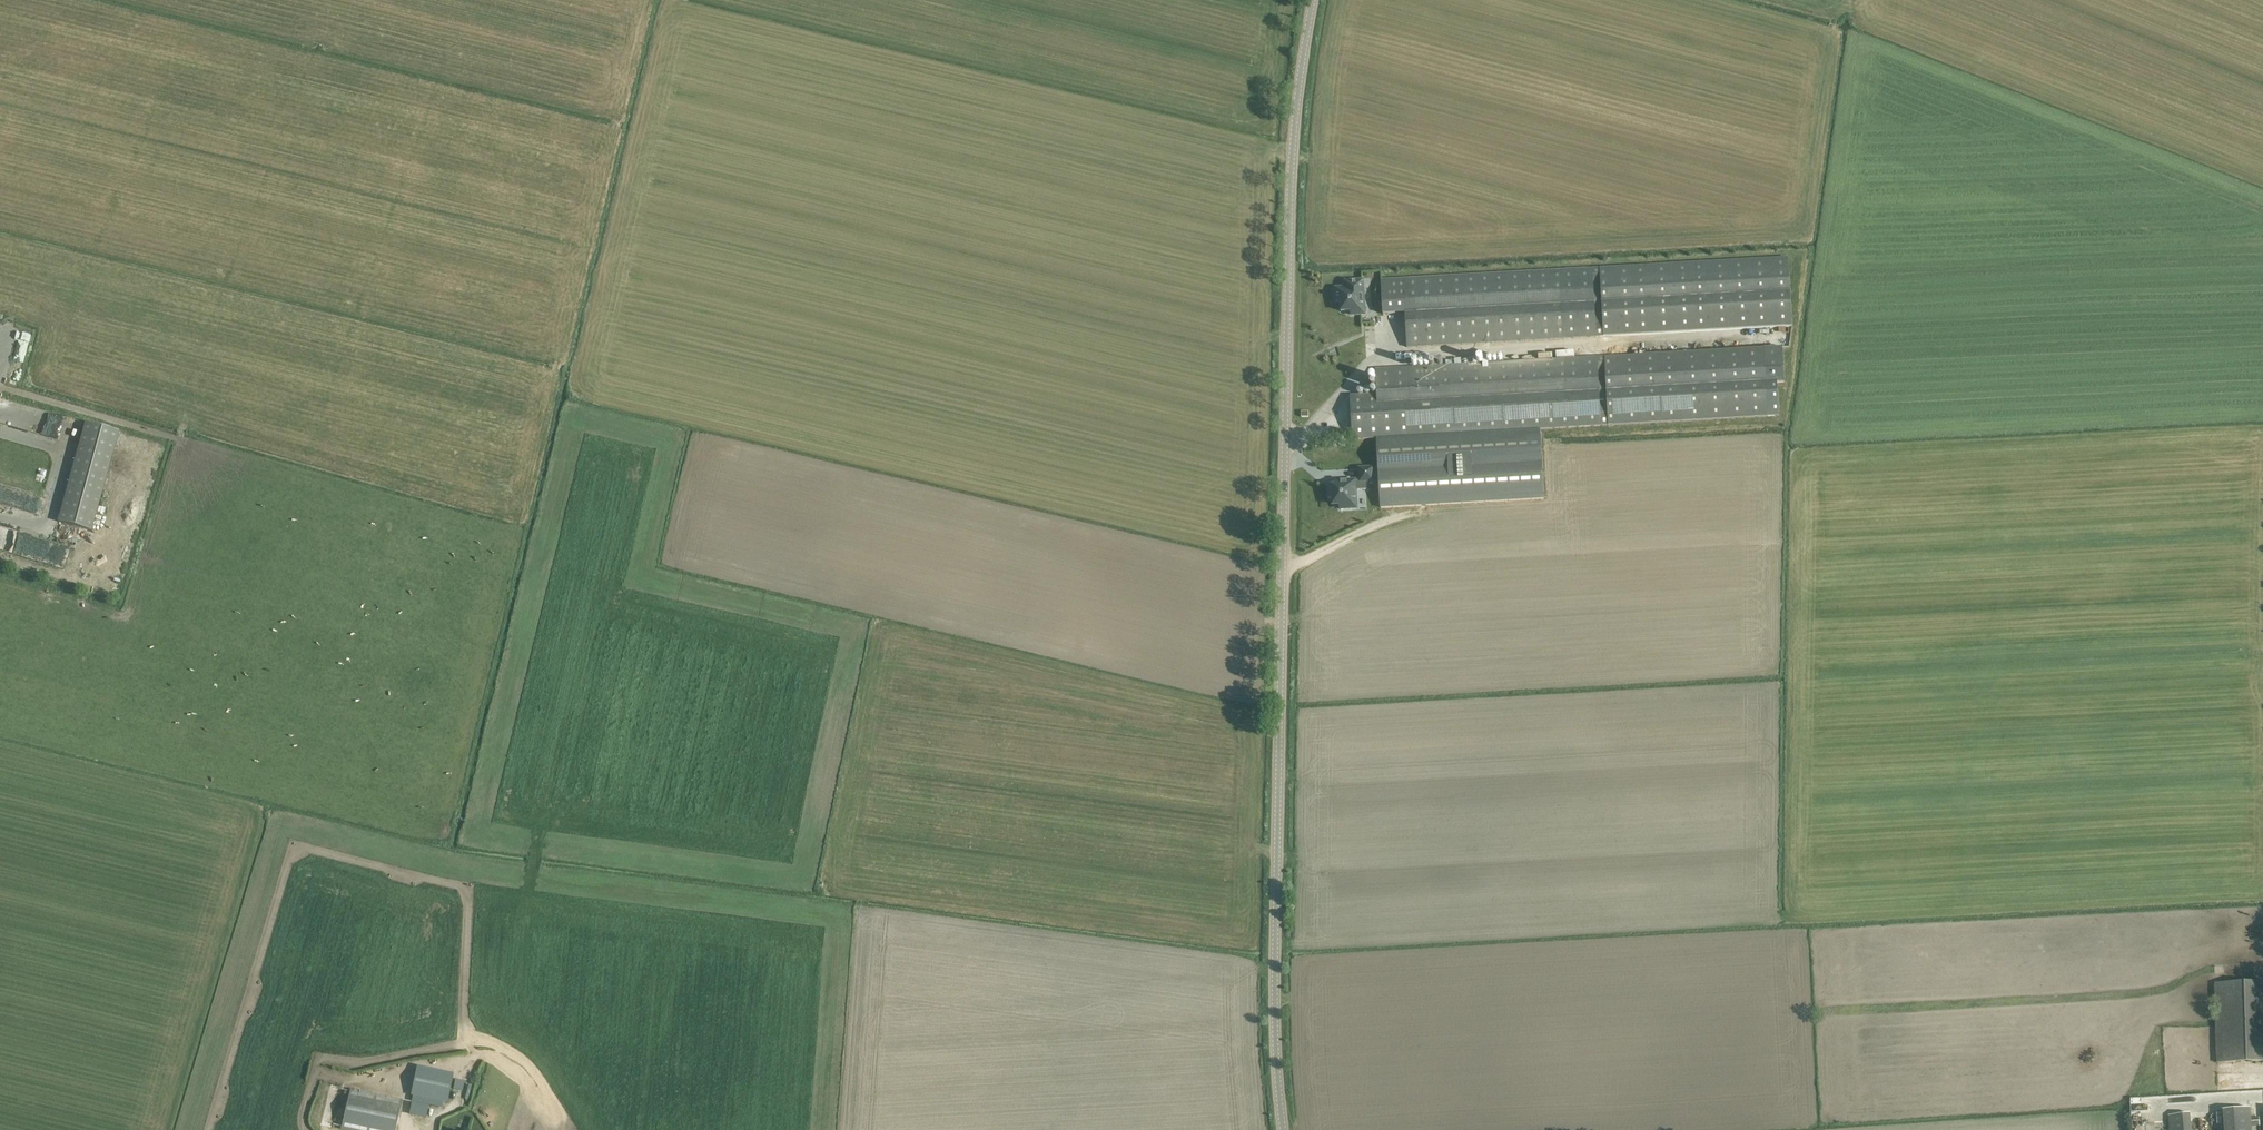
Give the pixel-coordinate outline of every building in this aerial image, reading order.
[(1383,315),(1406,314),(1407,347),(1765,328),(1792,326),(1788,258),(1594,268),(1382,280),(1383,315)] [(1364,305),(1362,281),(1346,282),(1346,288),(1336,289),(1337,302),(1341,302),(1341,311),(1351,311),(1351,315),(1361,314),(1361,303),(1363,302),(1363,305),(1364,305)] [(1378,395),(1351,396),(1353,439),(1602,426),(1770,417),(1780,416),(1779,383),(1786,383),(1784,347),(1766,348),(1377,369),(1378,395)] [(84,422),(60,522),(94,530),(118,430),(84,422)] [(1540,430),(1377,439),(1381,508),(1544,499),(1540,430)] [(1373,468),(1359,468),(1360,481),(1360,482),(1365,481),(1373,481),(1373,468)] [(1355,481),(1335,482),(1335,486),(1332,489),(1328,490),(1328,499),(1333,499),(1333,505),(1340,505),(1340,509),(1356,508),(1355,490),(1366,489),(1365,481),(1360,482),(1360,481),(1355,481)] [(9,491),(6,507),(35,512),(38,496),(9,491)] [(2215,983),(2217,1062),(2262,1061),(2262,982),(2215,983)] [(448,1103),(453,1079),(417,1070),(411,1094),(448,1103)] [(402,1100),(350,1089),(340,1129),(341,1129),(395,1129),(402,1100)] [(2250,1108),(2222,1110),(2223,1129),(2252,1129),(2251,1126),(2260,1126),(2259,1117),(2251,1117),(2250,1108)] [(2190,1113),(2168,1115),(2169,1129),(2191,1129),(2190,1113)]
